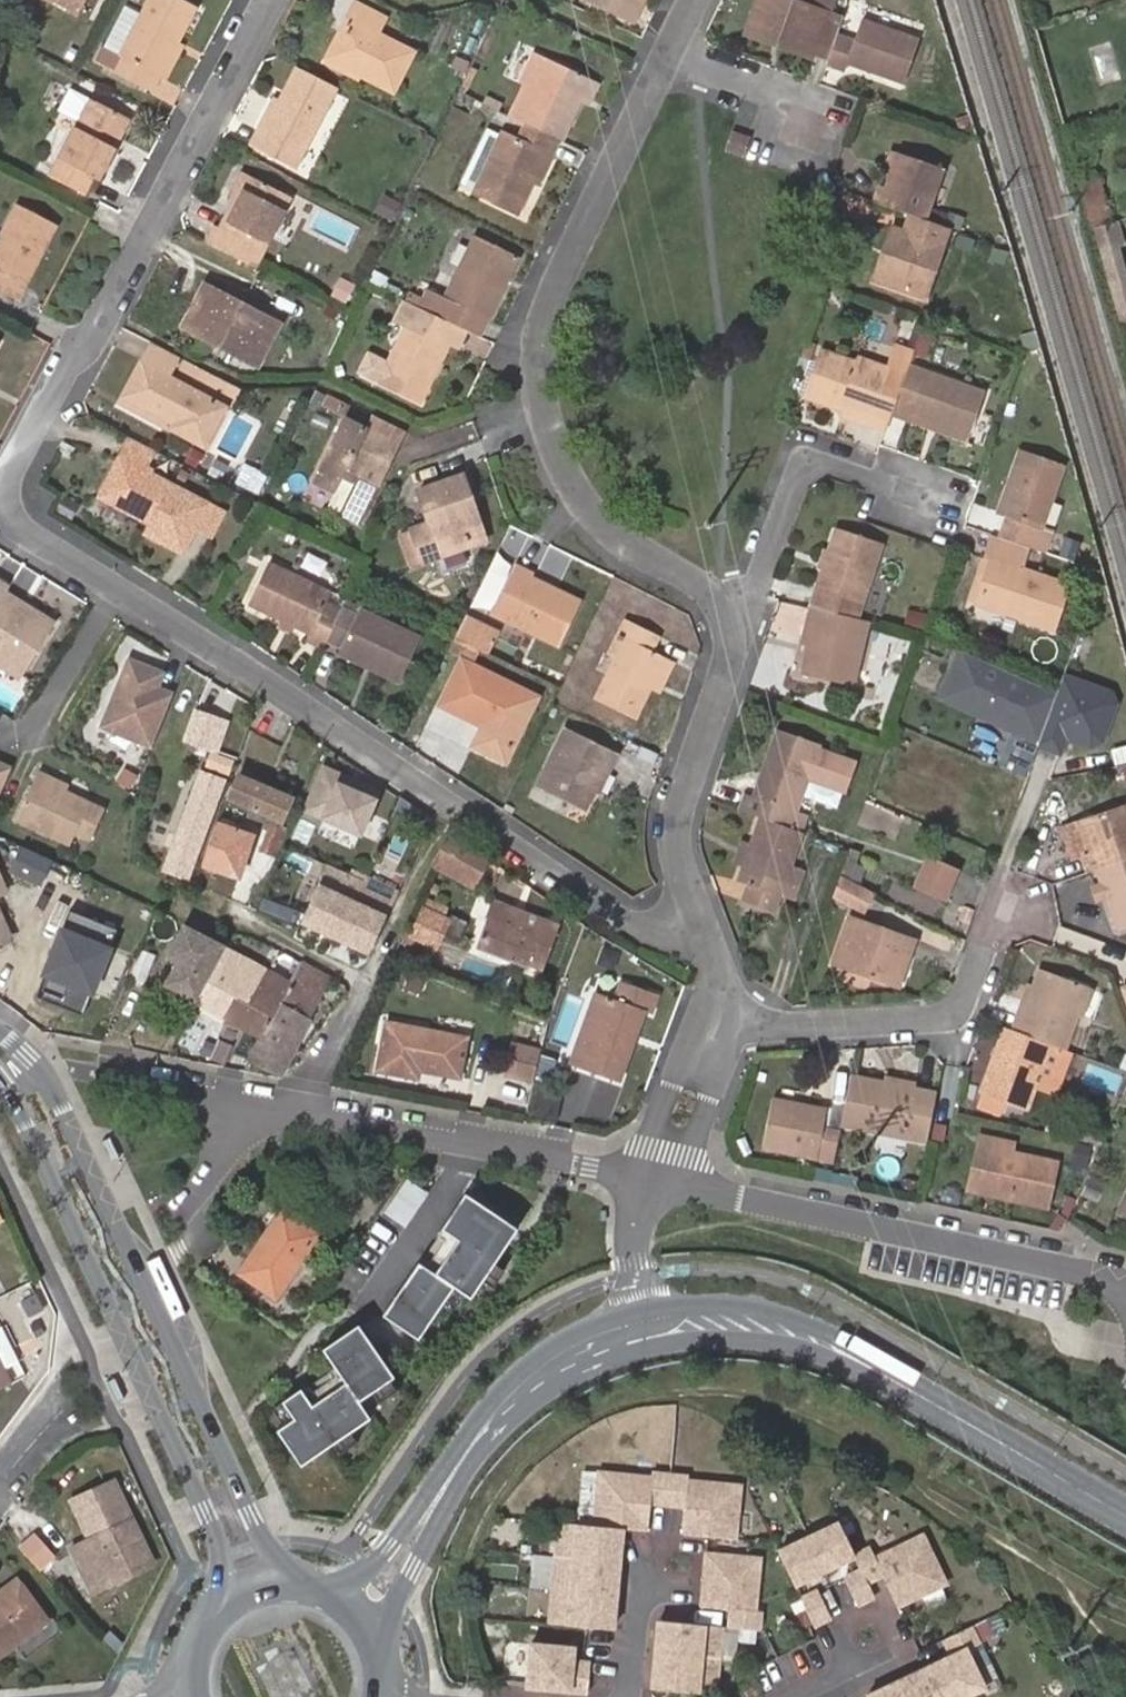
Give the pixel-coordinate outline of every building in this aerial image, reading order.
[(71,13),(78,0),(46,0),(71,13)] [(176,41),(193,7),(180,0),(150,0),(121,56),(126,59),(118,72),(144,86),(152,72),(159,75),(176,41)] [(627,9),(632,0),(606,0),(627,9)] [(831,34),(837,19),(830,17),(798,4),(786,0),(753,0),(741,32),(761,40),(764,32),(808,49),(823,55),(831,34)] [(835,0),(799,0),(798,4),(830,17),(835,0)] [(334,57),(362,72),(394,88),(414,51),(379,33),(386,19),(356,4),(349,18),(353,20),(334,57)] [(359,78),(362,72),(334,57),(353,20),(349,18),(327,61),(359,78)] [(823,55),(820,63),(838,71),(841,63),(897,86),(913,44),(857,22),(850,41),(831,34),(823,55)] [(805,57),(808,49),(764,32),(761,40),(805,57)] [(183,45),(176,41),(159,75),(166,79),(183,45)] [(513,99),(506,114),(518,120),(554,137),(557,139),(586,76),(542,57),(520,102),(513,99)] [(296,169),(339,87),(299,66),(281,103),(256,150),(296,169)] [(72,135),(91,99),(70,90),(52,124),(72,135)] [(72,135),(51,176),(86,195),(94,179),(101,182),(116,151),(111,148),(115,139),(121,142),(132,120),(91,99),(72,135)] [(256,150),(281,103),(275,99),(251,147),(256,150)] [(546,154),(554,137),(518,120),(510,136),(496,129),(470,186),(514,206),(527,177),(540,151),(546,154)] [(746,140),(729,133),(723,150),(739,157),(746,140)] [(116,151),(121,142),(115,139),(111,148),(116,151)] [(533,181),(546,154),(540,151),(527,177),(533,181)] [(889,182),(895,185),(904,162),(898,159),(889,182)] [(884,197),(878,213),(910,226),(926,233),(948,179),(904,162),(895,185),(890,198),(884,197)] [(225,197),(231,201),(245,173),(239,170),(225,197)] [(204,240),(252,265),(288,195),(245,173),(231,201),(218,225),(212,223),(204,240)] [(391,222),(400,203),(381,195),(372,214),(391,222)] [(14,300),(52,225),(13,205),(0,231),(0,292),(14,300)] [(1118,242),(1112,220),(1090,226),(1096,248),(1118,242)] [(923,311),(950,243),(926,233),(910,226),(904,243),(883,296),(923,311)] [(462,326),(476,333),(484,316),(513,255),(473,235),(443,298),(423,288),(415,303),(444,317),(462,326)] [(883,296),(904,243),(892,238),(871,291),(883,296)] [(239,303),(220,293),(203,284),(181,327),(218,345),(239,303)] [(223,286),(220,293),(239,303),(243,296),(223,286)] [(243,296),(239,303),(258,313),(261,305),(243,296)] [(415,303),(401,296),(392,315),(404,321),(385,361),(375,382),(415,400),(445,338),(436,333),(444,317),(415,303)] [(258,313),(239,303),(218,345),(256,364),(276,322),(258,313)] [(462,326),(444,317),(436,333),(445,338),(454,343),(462,326)] [(910,355),(927,357),(930,327),(914,326),(910,355)] [(165,376),(176,355),(147,340),(119,396),(158,416),(161,411),(175,418),(173,423),(169,430),(204,447),(225,406),(165,376)] [(362,376),(375,382),(385,361),(372,354),(362,376)] [(866,436),(885,443),(891,425),(901,399),(910,375),(913,364),(896,358),(888,380),(855,367),(853,372),(821,360),(805,404),(845,420),(868,429),(866,436)] [(177,364),(171,377),(219,398),(225,384),(177,364)] [(917,404),(926,381),(910,375),(901,399),(917,404)] [(901,399),(891,425),(909,431),(911,424),(929,431),(968,446),(984,402),(926,381),(917,404),(901,399)] [(161,411),(158,416),(173,423),(175,418),(161,411)] [(376,414),(370,427),(401,441),(407,429),(376,414)] [(350,417),(320,478),(340,488),(348,474),(361,479),(347,509),(366,518),(401,441),(370,427),(350,417)] [(843,427),(866,436),(868,429),(845,420),(843,427)] [(968,446),(929,431),(926,438),(965,453),(968,446)] [(143,467),(154,447),(129,434),(118,454),(143,467)] [(143,467),(118,454),(99,490),(124,504),(122,508),(145,521),(167,479),(143,467)] [(1030,553),(1044,558),(1053,532),(1041,527),(1063,469),(1023,455),(1002,513),(1011,517),(1002,541),(1030,553)] [(255,494),(264,475),(241,465),(232,484),(255,494)] [(461,497),(470,495),(462,473),(418,488),(428,520),(412,525),(424,560),(442,554),(440,545),(474,534),(461,497)] [(208,499),(167,479),(145,521),(141,528),(176,546),(189,519),(196,523),(208,499)] [(124,504),(99,490),(97,494),(122,508),(124,504)] [(485,539),(470,495),(461,497),(474,534),(440,545),(442,554),(485,539)] [(223,507),(208,499),(196,523),(211,531),(223,507)] [(854,629),(882,549),(838,533),(828,559),(833,561),(829,575),(823,573),(810,613),(854,629)] [(1002,541),(993,537),(985,561),(993,563),(976,605),(1049,635),(1066,593),(1021,575),(1030,553),(1002,541)] [(308,639),(324,645),(328,637),(342,608),(327,601),(332,589),(269,559),(250,602),(311,631),(308,639)] [(828,559),(823,573),(829,575),(833,561),(828,559)] [(976,605),(993,563),(985,561),(969,603),(976,605)] [(535,573),(514,563),(491,610),(559,643),(578,600),(532,578),(535,573)] [(54,622),(6,592),(0,602),(0,667),(19,679),(54,622)] [(342,608),(328,637),(342,644),(372,659),(370,665),(401,680),(421,638),(360,609),(358,613),(343,606),(342,608)] [(924,631),(927,614),(908,610),(905,627),(924,631)] [(649,685),(663,655),(653,649),(661,632),(619,612),(610,631),(620,636),(614,650),(593,692),(635,712),(649,685)] [(841,696),(865,632),(859,630),(854,629),(810,613),(797,649),(804,651),(793,678),(841,696)] [(497,633),(465,616),(455,636),(487,653),(497,633)] [(620,636),(610,631),(603,645),(614,650),(620,636)] [(372,659),(342,644),(339,650),(370,665),(372,659)] [(674,660),(663,655),(649,685),(660,689),(674,660)] [(1098,710),(959,658),(944,701),(1041,737),(1032,761),(1048,767),(1054,752),(1081,762),(1090,757),(1103,721),(1098,710)] [(150,747),(172,694),(156,688),(162,673),(129,659),(100,726),(150,747)] [(538,694),(463,659),(441,705),(483,725),(474,746),(506,762),(538,694)] [(226,721),(195,709),(185,739),(216,751),(226,721)] [(603,767),(609,770),(617,754),(566,727),(536,786),(581,811),(592,789),(603,767)] [(817,746),(777,732),(755,794),(746,791),(740,807),(763,816),(789,825),(793,814),(799,796),(805,780),(842,793),(852,764),(815,751),(817,746)] [(11,768),(0,763),(0,792),(11,768)] [(598,792),(609,770),(603,767),(592,789),(598,792)] [(37,770),(34,777),(65,791),(68,785),(37,770)] [(177,833),(171,848),(164,868),(188,876),(223,781),(200,772),(177,833)] [(235,772),(226,796),(283,820),(294,797),(235,772)] [(65,791),(34,777),(15,817),(69,843),(74,831),(91,839),(105,810),(65,791)] [(842,793),(805,780),(799,796),(835,809),(842,793)] [(1078,823),(1087,855),(1080,857),(1085,875),(1095,872),(1125,864),(1125,811),(1078,823)] [(806,818),(793,814),(789,825),(800,829),(801,830),(806,818)] [(776,912),(805,831),(801,830),(800,829),(789,825),(763,816),(740,881),(751,885),(745,901),(776,912)] [(1073,858),(1080,857),(1087,855),(1078,823),(1065,827),(1073,858)] [(216,824),(201,865),(237,877),(251,836),(216,824)] [(261,849),(277,855),(287,831),(271,824),(261,849)] [(163,845),(171,848),(177,833),(169,830),(163,845)] [(451,835),(434,865),(473,884),(487,855),(451,835)] [(37,888),(51,861),(18,844),(5,871),(37,888)] [(860,885),(867,868),(858,865),(861,852),(850,847),(841,874),(860,885)] [(960,871),(928,857),(915,888),(947,903),(960,871)] [(1095,872),(1099,889),(1103,901),(1113,935),(1125,931),(1125,864),(1095,872)] [(392,893),(329,865),(304,920),(366,949),(392,893)] [(874,893),(841,874),(833,895),(867,914),(874,893)] [(1103,901),(1099,889),(1089,892),(1092,904),(1103,901)] [(558,923),(496,899),(478,945),(542,968),(558,923)] [(448,919),(425,908),(410,936),(435,946),(448,919)] [(0,914),(0,940),(10,935),(0,914)] [(902,956),(910,959),(917,941),(848,917),(833,963),(892,984),(902,956)] [(176,959),(192,930),(182,925),(166,953),(176,959)] [(112,953),(58,930),(37,980),(91,1003),(112,953)] [(163,982),(196,1000),(224,948),(192,930),(176,959),(163,982)] [(224,948),(196,1000),(224,1016),(243,983),(257,990),(268,969),(225,946),(224,948)] [(154,956),(138,950),(126,981),(141,987),(154,956)] [(900,987),(910,959),(902,956),(892,984),(900,987)] [(302,961),(291,981),(260,1036),(249,1057),(280,1071),(331,976),(302,961)] [(291,981),(268,969),(257,990),(243,983),(224,1016),(260,1036),(291,981)] [(1053,1044),(1062,1048),(1077,1008),(1085,985),(1042,969),(1035,987),(1025,1015),(1019,1013),(1012,1029),(1053,1044)] [(596,989),(581,1035),(629,1054),(634,1041),(628,1039),(631,1028),(638,1030),(646,1006),(649,1008),(656,987),(623,975),(615,996),(596,989)] [(435,980),(425,977),(421,988),(431,991),(435,980)] [(1030,984),(1019,1013),(1025,1015),(1035,987),(1030,984)] [(1085,985),(1077,1008),(1095,1015),(1103,993),(1085,985)] [(428,1067),(427,1072),(461,1078),(469,1036),(390,1022),(380,1070),(420,1078),(422,1071),(423,1066),(428,1067)] [(634,1041),(638,1030),(631,1028),(628,1039),(634,1041)] [(1012,1029),(1008,1028),(984,1094),(986,1095),(1010,1103),(1029,1110),(1053,1044),(1012,1029)] [(629,1054),(581,1035),(571,1063),(620,1080),(629,1054)] [(206,1058),(222,1065),(232,1046),(216,1038),(206,1058)] [(535,1084),(544,1051),(516,1044),(509,1077),(535,1084)] [(935,1098),(848,1080),(839,1127),(926,1145),(935,1098)] [(1006,1115),(1010,1103),(986,1095),(982,1107),(1006,1115)] [(817,1158),(832,1162),(837,1135),(822,1132),(827,1112),(773,1101),(763,1147),(817,1158)] [(1004,1162),(1006,1155),(1007,1148),(976,1141),(965,1190),(976,1192),(984,1158),(1004,1162)] [(976,1192),(1041,1206),(1050,1164),(1006,1155),(1004,1162),(984,1158),(976,1192)] [(408,1223),(428,1192),(406,1177),(385,1208),(408,1223)] [(1117,1208),(1125,1213),(1125,1190),(1117,1208)] [(493,1286),(504,1269),(494,1262),(517,1228),(464,1193),(383,1314),(418,1338),(442,1303),(452,1310),(464,1293),(470,1297),(482,1279),(493,1286)] [(10,1225),(3,1208),(0,1209),(0,1229),(10,1225)] [(318,1235),(282,1210),(239,1273),(275,1297),(318,1235)] [(371,1417),(359,1401),(372,1392),(379,1402),(396,1390),(389,1380),(393,1375),(356,1325),(322,1350),(334,1367),(273,1411),(285,1428),(278,1432),(303,1467),(335,1444),(343,1453),(359,1441),(352,1431),(371,1417)] [(0,1329),(0,1356),(12,1381),(28,1373),(5,1327),(0,1329)] [(14,1385),(12,1381),(0,1356),(0,1392),(14,1385)] [(0,1392),(0,1407),(20,1397),(14,1385),(0,1392)] [(132,1516),(114,1476),(72,1496),(90,1535),(132,1516)] [(602,1480),(598,1533),(625,1536),(650,1538),(652,1510),(688,1513),(686,1541),(711,1543),(738,1545),(743,1491),(691,1487),(691,1483),(673,1481),(654,1479),(654,1484),(602,1480)] [(154,1562),(132,1516),(90,1535),(71,1544),(93,1591),(154,1562)] [(842,1528),(798,1550),(815,1583),(858,1561),(842,1528)] [(555,1594),(551,1630),(596,1634),(615,1636),(625,1536),(598,1533),(561,1529),(558,1561),(555,1594)] [(35,1531),(20,1545),(40,1568),(56,1554),(35,1531)] [(846,1579),(862,1610),(879,1602),(871,1587),(886,1579),(894,1594),(902,1611),(950,1587),(926,1539),(878,1563),(873,1553),(858,1561),(863,1571),(846,1579)] [(753,1564),(709,1560),(704,1613),(734,1616),(732,1635),(756,1637),(757,1618),(747,1617),(753,1564)] [(47,1621),(18,1583),(0,1597),(0,1656),(47,1621)] [(822,1595),(805,1604),(818,1631),(835,1623),(822,1595)] [(661,1627),(655,1695),(680,1696),(718,1696),(724,1633),(703,1631),(661,1627)] [(877,1696),(975,1696),(988,1691),(970,1653),(983,1646),(974,1629),(948,1642),(957,1659),(932,1670),(877,1696)] [(528,1694),(561,1696),(590,1696),(592,1670),(574,1668),(575,1655),(532,1651),(528,1694)]
